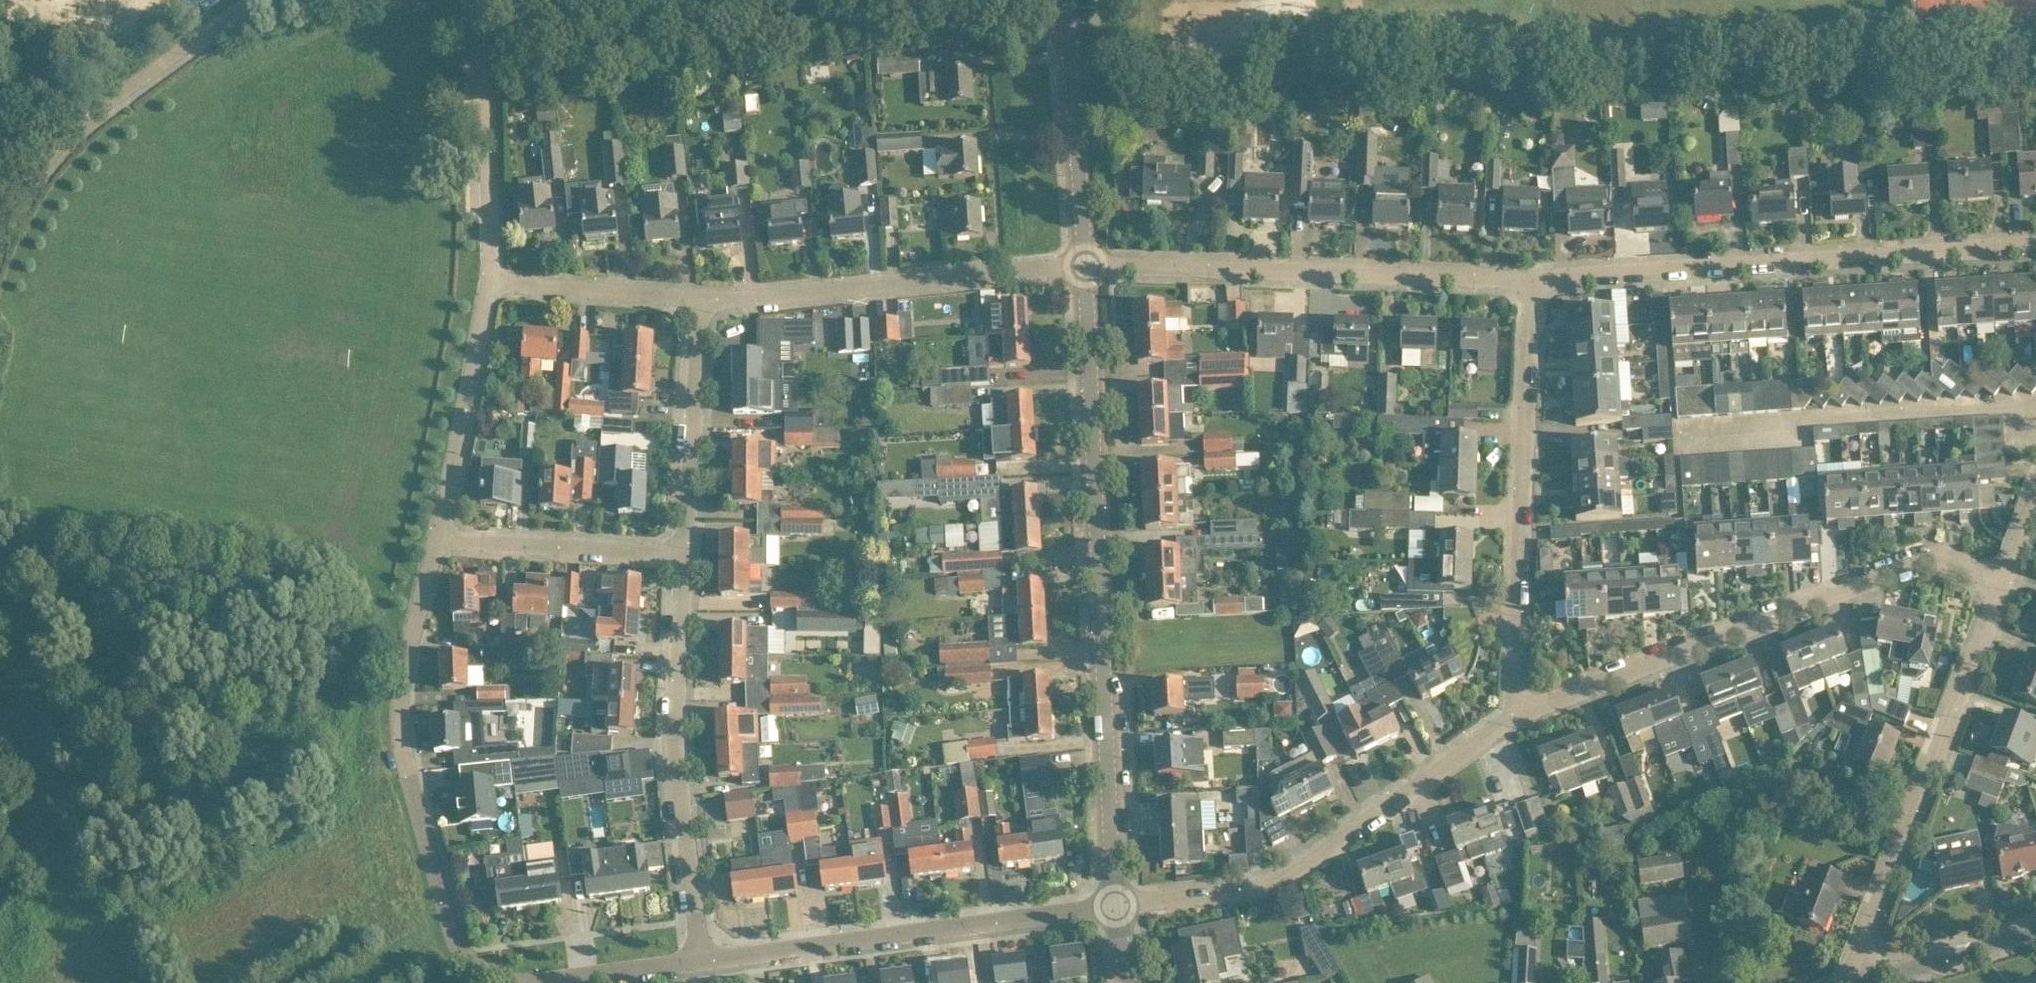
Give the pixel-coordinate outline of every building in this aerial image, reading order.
[(897,59),(878,60),(879,75),(879,76),(882,76),(921,74),(919,57),(915,58),(897,59)] [(931,76),(929,76),(931,106),(949,105),(953,105),(973,103),(971,71),(951,73),(947,73),(947,74),(931,76)] [(1868,75),(1853,76),(1854,85),(1868,84),(1868,75)] [(738,76),(719,78),(721,95),(740,93),(738,76)] [(1736,86),(1704,88),(1705,103),(1718,103),(1721,158),(1741,157),(1736,86)] [(1309,92),(1296,99),(1301,110),(1315,103),(1309,92)] [(1431,114),(1445,110),(1441,96),(1427,100),(1431,114)] [(2004,154),(2020,153),(2017,102),(2001,103),(2001,107),(2004,154)] [(813,103),(806,104),(807,116),(819,115),(818,107),(813,103)] [(538,123),(556,120),(554,104),(536,106),(538,123)] [(1990,155),(2004,154),(2001,107),(1987,108),(1990,155)] [(1937,148),(1933,109),(1915,110),(1916,122),(1912,122),(1914,150),(1937,148)] [(725,133),(743,131),(741,113),(723,115),(725,133)] [(1137,126),(1121,129),(1124,147),(1140,144),(1137,126)] [(545,151),(541,152),(544,179),(545,184),(549,183),(565,181),(564,174),(562,149),(561,142),(560,134),(544,136),(544,139),(545,144),(545,151)] [(878,154),(922,152),(921,134),(877,137),(878,154)] [(1359,136),(1357,188),(1370,188),(1370,202),(1376,202),(1376,206),(1375,224),(1375,226),(1408,227),(1408,216),(1410,216),(1410,211),(1408,211),(1409,200),(1408,200),(1408,190),(1409,185),(1409,172),(1377,171),(1378,137),(1359,136)] [(1861,179),(1874,178),(1872,140),(1859,141),(1861,179)] [(606,147),(605,147),(610,187),(626,185),(621,145),(619,146),(606,147)] [(978,177),(976,145),(952,147),(952,148),(936,149),(938,170),(938,169),(938,178),(954,177),(954,179),(978,177)] [(1292,187),(1291,207),(1305,208),(1305,210),(1311,210),(1310,223),(1328,224),(1329,226),(1340,226),(1341,225),(1343,225),(1344,212),(1344,198),(1345,184),(1326,183),(1312,183),(1314,148),(1306,148),(1295,148),(1294,148),(1292,187)] [(667,151),(665,151),(668,179),(687,177),(685,149),(683,149),(667,151)] [(1551,151),(1552,169),(1554,193),(1568,192),(1566,169),(1574,169),(1573,150),(1564,150),(1551,151)] [(1790,179),(1809,178),(1807,150),(1788,151),(1790,179)] [(1213,178),(1214,151),(1200,151),(1198,177),(1213,178)] [(1613,190),(1627,189),(1624,152),(1610,153),(1613,190)] [(874,153),(859,154),(861,186),(877,185),(874,153)] [(2019,155),(2022,197),(2035,196),(2035,154),(2019,155)] [(1437,189),(1439,156),(1423,155),(1422,189),(1437,189)] [(1241,182),(1243,157),(1230,156),(1229,181),(1241,182)] [(1133,171),(1132,198),(1145,199),(1145,201),(1189,203),(1191,171),(1163,170),(1164,159),(1146,159),(1146,171),(1133,171)] [(809,162),(793,164),(796,190),(812,188),(809,162)] [(1500,191),(1501,162),(1487,162),(1486,191),(1500,191)] [(727,191),(751,188),(748,165),(724,168),(727,191)] [(1952,202),(1991,199),(1989,165),(1949,168),(1952,202)] [(1832,173),(1832,170),(1827,171),(1827,173),(1823,173),(1825,196),(1832,195),(1833,218),(1865,216),(1863,191),(1857,191),(1855,171),(1832,173)] [(1891,206),(1929,204),(1926,171),(1889,173),(1891,206)] [(1695,200),(1678,201),(1679,217),(1696,216),(1697,219),(1733,217),(1731,197),(1731,187),(1730,174),(1710,175),(1711,188),(1698,189),(1695,189),(1695,200)] [(1283,196),(1284,178),(1247,177),(1245,221),(1278,222),(1279,196),(1283,196)] [(1774,183),(1774,192),(1752,193),(1754,224),(1794,221),(1792,191),(1791,191),(1790,182),(1774,183)] [(581,185),(565,186),(568,217),(584,215),(584,214),(582,200),(581,185)] [(1439,228),(1472,229),(1474,186),(1441,185),(1439,228)] [(1636,204),(1634,205),(1634,212),(1636,231),(1669,229),(1667,209),(1667,202),(1666,185),(1653,185),(1635,187),(1636,204)] [(678,216),(676,216),(673,186),(668,186),(665,194),(665,198),(644,200),(648,243),(680,240),(678,216)] [(829,201),(823,201),(825,217),(831,216),(833,239),(865,236),(862,213),(860,213),(858,190),(846,191),(844,188),(841,186),(838,186),(834,187),(831,190),(829,194),(829,198),(829,201)] [(1356,224),(1375,224),(1376,202),(1370,202),(1370,188),(1357,188),(1356,224)] [(1504,231),(1537,232),(1539,190),(1505,188),(1504,231)] [(728,201),(696,205),(698,226),(708,225),(710,248),(742,245),(739,221),(738,221),(737,206),(736,201),(739,201),(738,190),(727,191),(728,201)] [(1571,236),(1604,234),(1602,208),(1606,208),(1605,190),(1574,192),(1575,197),(1568,198),(1571,236)] [(523,233),(555,230),(551,191),(519,194),(520,195),(514,195),(516,210),(521,210),(523,233)] [(601,198),(582,200),(584,214),(584,218),(586,238),(588,238),(589,242),(602,241),(601,236),(605,236),(614,235),(618,235),(616,215),(615,211),(614,211),(612,197),(603,198),(601,198)] [(883,229),(899,229),(898,201),(882,201),(883,229)] [(807,202),(762,207),(764,222),(764,224),(769,223),(771,246),(803,242),(801,219),(800,219),(800,216),(809,215),(809,214),(807,202)] [(961,207),(960,204),(941,205),(943,239),(963,237),(963,239),(982,237),(980,205),(961,207)] [(1999,284),(1998,274),(1992,275),(1996,328),(2015,327),(2012,283),(1999,284)] [(1977,330),(1996,328),(1992,275),(1985,275),(1985,284),(1974,285),(1977,330)] [(1901,335),(1897,281),(1889,282),(1890,291),(1879,291),(1882,336),(1883,345),(1902,344),(1901,335)] [(1905,281),(1897,281),(1901,335),(1902,344),(1921,343),(1921,333),(1919,307),(1917,287),(1916,287),(1916,289),(1906,290),(1905,281)] [(2030,281),(2012,283),(2015,327),(2034,326),(2030,281)] [(1831,295),(1830,285),(1822,286),(1826,340),(1845,339),(1841,294),(1831,295)] [(1958,331),(1977,330),(1974,285),(1955,287),(1958,331)] [(1826,340),(1822,286),(1815,287),(1815,296),(1804,297),(1804,295),(1802,295),(1806,341),(1826,340)] [(1936,288),(1936,286),(1935,286),(1938,332),(1958,331),(1955,287),(1936,288)] [(1773,299),(1773,290),(1764,291),(1768,344),(1788,343),(1788,338),(1796,338),(1793,303),(1785,304),(1785,296),(1784,296),(1784,298),(1773,299)] [(1757,300),(1746,301),(1750,345),(1768,344),(1764,291),(1757,291),(1757,300)] [(1863,337),(1882,336),(1879,291),(1860,293),(1863,337)] [(1845,339),(1863,337),(1860,293),(1841,294),(1845,339)] [(1653,325),(1655,325),(1665,324),(1663,295),(1651,296),(1653,325)] [(1698,304),(1697,295),(1689,296),(1693,349),(1712,348),(1709,304),(1698,304)] [(1671,304),(1670,304),(1671,324),(1673,351),(1674,364),(1694,363),(1693,349),(1689,296),(1681,296),(1682,306),(1671,306),(1671,304)] [(1746,301),(1727,302),(1730,347),(1731,356),(1751,355),(1750,345),(1746,301)] [(1727,302),(1709,304),(1712,348),(1719,347),(1720,357),(1731,356),(1727,302)] [(987,307),(985,307),(987,338),(988,338),(1028,335),(1027,305),(987,307)] [(1164,305),(1136,306),(1136,312),(1137,318),(1138,336),(1165,334),(1164,319),(1178,319),(1182,318),(1181,305),(1164,306),(1164,305)] [(1229,332),(1245,331),(1245,305),(1229,305),(1229,332)] [(1614,328),(1613,309),(1615,309),(1615,308),(1568,311),(1569,312),(1571,312),(1572,330),(1614,328)] [(875,321),(868,322),(870,341),(870,351),(874,351),(874,344),(876,344),(901,342),(913,342),(911,313),(897,314),(898,320),(875,321)] [(1292,356),(1293,321),(1260,320),(1260,335),(1257,335),(1256,358),(1284,359),(1285,356),(1292,356)] [(840,353),(870,351),(868,322),(838,323),(840,353)] [(1322,348),(1321,358),(1335,358),(1348,358),(1348,365),(1368,365),(1368,349),(1369,323),(1336,322),(1336,329),(1323,329),(1324,328),(1322,328),(1322,337),(1322,348)] [(734,355),(734,384),(779,384),(779,366),(779,344),(794,344),(815,344),(815,323),(759,323),(759,349),(747,349),(747,355),(734,355)] [(1403,351),(1403,364),(1421,365),(1421,369),(1421,370),(1434,370),(1434,352),(1435,353),(1436,325),(1404,324),(1403,351)] [(1657,343),(1667,343),(1665,324),(1655,325),(1657,343)] [(1494,369),(1496,327),(1464,326),(1463,363),(1480,363),(1480,369),(1494,369)] [(2034,326),(2015,327),(2015,338),(2034,337),(2034,335),(2034,326)] [(1573,349),(1615,347),(1614,328),(1572,330),(1573,349)] [(557,336),(527,334),(527,333),(526,333),(522,380),(539,381),(540,362),(556,363),(558,335),(557,335),(557,336)] [(1165,334),(1138,336),(1139,365),(1159,364),(1164,363),(1166,363),(1173,363),(1184,362),(1183,359),(1183,349),(1175,349),(1174,334),(1165,334)] [(606,365),(607,355),(588,354),(589,336),(575,335),(573,363),(606,365)] [(987,338),(969,339),(970,368),(990,367),(990,368),(991,368),(1006,367),(1010,367),(1030,366),(1028,335),(988,338),(987,338)] [(614,336),(613,349),(626,349),(625,366),(653,367),(654,337),(652,337),(626,336),(626,337),(614,336)] [(1658,362),(1668,362),(1667,343),(1657,343),(1658,362)] [(1575,368),(1617,365),(1615,347),(1573,349),(1575,368)] [(1246,354),(1200,356),(1200,358),(1201,373),(1246,371),(1246,354)] [(1305,386),(1306,362),(1291,361),(1290,385),(1305,386)] [(1659,381),(1669,381),(1668,362),(1658,362),(1659,381)] [(1932,363),(1932,364),(1933,381),(1934,382),(1945,391),(1956,400),(1964,389),(1953,380),(1942,372),(1942,371),(1932,363)] [(611,399),(610,414),(638,415),(639,396),(651,397),(653,367),(625,366),(612,365),(611,399)] [(1576,387),(1618,384),(1617,365),(1575,368),(1576,387)] [(2028,375),(2017,366),(2010,377),(2021,386),(2032,395),(2035,390),(2035,381),(2028,375)] [(559,367),(555,415),(569,416),(570,401),(571,387),(570,387),(572,368),(559,367)] [(970,368),(941,370),(942,387),(947,387),(948,387),(971,386),(991,384),(990,368),(990,367),(970,368)] [(2013,396),(2021,386),(2010,377),(1998,368),(1991,378),(2002,387),(2013,396)] [(1994,396),(2002,387),(1991,378),(1979,369),(1972,379),(1983,388),(1994,396)] [(1975,397),(1983,388),(1972,379),(1960,370),(1953,380),(1964,389),(1975,397)] [(1246,371),(1201,373),(1201,387),(1201,389),(1223,388),(1247,387),(1246,371)] [(1726,374),(1723,386),(1727,386),(1733,386),(1732,373),(1726,374)] [(1937,401),(1945,391),(1934,382),(1923,373),(1915,383),(1926,392),(1937,401)] [(1918,402),(1926,392),(1915,383),(1904,374),(1896,384),(1907,393),(1918,402)] [(1899,404),(1907,393),(1896,384),(1885,375),(1877,386),(1888,395),(1899,404)] [(1379,377),(1378,417),(1379,417),(1395,418),(1397,377),(1379,377)] [(1880,405),(1888,395),(1877,386),(1866,377),(1858,387),(1869,396),(1880,405)] [(1861,406),(1869,396),(1858,387),(1847,378),(1839,388),(1850,397),(1861,406)] [(1842,408),(1850,397),(1839,388),(1828,379),(1820,390),(1831,399),(1842,408)] [(1661,401),(1670,400),(1669,381),(1659,381),(1661,401)] [(1792,411),(1805,410),(1812,400),(1803,393),(1803,381),(1790,382),(1792,411)] [(1824,409),(1831,399),(1820,390),(1809,381),(1803,381),(1803,393),(1812,400),(1824,409)] [(1780,412),(1792,411),(1790,382),(1778,383),(1780,412)] [(1767,413),(1780,412),(1778,383),(1765,384),(1767,413)] [(734,384),(734,414),(782,414),(782,385),(782,384),(779,384),(734,384)] [(1618,384),(1576,387),(1577,406),(1619,403),(1618,384)] [(1742,414),(1754,414),(1752,384),(1740,385),(1742,414)] [(1754,414),(1767,413),(1765,384),(1752,384),(1754,414)] [(1729,415),(1742,414),(1740,385),(1734,386),(1733,386),(1727,386),(1729,415)] [(942,388),(932,389),(933,407),(948,407),(972,406),(971,386),(948,387),(947,387),(942,387),(942,388)] [(1716,416),(1729,415),(1727,386),(1723,386),(1714,387),(1716,416)] [(1704,417),(1716,416),(1714,387),(1702,388),(1704,417)] [(1165,388),(1140,390),(1141,417),(1179,415),(1184,415),(1183,415),(1195,414),(1195,406),(1183,406),(1183,400),(1182,388),(1175,388),(1165,388)] [(1691,418),(1704,417),(1702,388),(1689,389),(1691,418)] [(1678,419),(1691,418),(1689,389),(1676,390),(1678,419)] [(1320,415),(1322,394),(1309,393),(1308,414),(1320,415)] [(1008,400),(992,401),(993,412),(994,431),(1010,430),(1034,429),(1032,398),(1012,399),(1008,399),(1008,400)] [(525,412),(525,402),(513,401),(512,411),(525,412)] [(570,401),(569,416),(603,419),(604,419),(606,403),(570,401)] [(1577,406),(1568,406),(1568,415),(1578,414),(1578,425),(1576,425),(1576,426),(1596,424),(1623,423),(1623,422),(1620,422),(1620,414),(1630,413),(1629,402),(1619,403),(1577,406)] [(1477,421),(1477,407),(1449,406),(1449,420),(1477,421)] [(874,410),(861,411),(862,428),(874,427),(874,410)] [(1630,413),(1620,414),(1620,422),(1623,422),(1623,423),(1625,423),(1625,431),(1644,430),(1673,428),(1672,416),(1641,418),(1630,413)] [(799,414),(786,414),(786,430),(813,430),(813,414),(799,414)] [(1179,415),(1141,417),(1142,444),(1162,443),(1169,443),(1185,442),(1184,430),(1184,415),(1179,415)] [(1982,418),(1973,418),(1974,427),(1974,431),(2003,429),(2002,416),(1982,418)] [(1445,419),(1395,418),(1379,417),(1378,431),(1393,431),(1393,434),(1432,436),(1431,467),(1438,467),(1444,467),(1475,468),(1476,439),(1445,437),(1445,419)] [(1966,419),(1954,420),(1955,429),(1966,428),(1974,427),(1973,418),(1966,419)] [(633,436),(635,421),(604,419),(603,419),(603,434),(633,436)] [(1954,420),(1935,421),(1936,430),(1955,429),(1954,420)] [(1918,422),(1898,424),(1898,433),(1918,432),(1918,422)] [(1926,422),(1918,422),(1918,432),(1927,431),(1926,422)] [(523,423),(521,458),(533,458),(535,424),(523,423)] [(1883,425),(1877,425),(1878,434),(1879,434),(1880,447),(1890,447),(1889,434),(1898,433),(1898,424),(1883,425)] [(1877,425),(1859,426),(1860,436),(1878,434),(1877,425)] [(1859,426),(1840,428),(1841,437),(1860,436),(1859,426)] [(1673,428),(1644,430),(1645,442),(1673,440),(1673,428)] [(1010,430),(994,431),(994,432),(995,454),(995,461),(1012,460),(1012,461),(1016,461),(1036,459),(1034,429),(1010,430)] [(1975,443),(2004,441),(2003,429),(1974,431),(1975,443)] [(841,449),(841,430),(813,430),(786,430),(787,447),(812,447),(812,449),(841,449)] [(1232,435),(1205,436),(1206,451),(1233,450),(1232,435)] [(1617,461),(1615,442),(1618,442),(1618,441),(1571,444),(1571,445),(1573,445),(1575,464),(1617,461)] [(1975,456),(2005,454),(2004,441),(1975,443),(1975,456)] [(538,478),(538,489),(541,489),(541,494),(542,494),(541,509),(569,511),(570,500),(577,500),(576,502),(590,503),(591,484),(600,484),(601,463),(595,463),(597,444),(577,443),(572,448),(572,462),(573,462),(572,476),(543,475),(543,478),(538,478)] [(762,476),(775,476),(774,447),(734,446),(734,475),(762,476)] [(646,515),(647,481),(632,480),(633,450),(601,449),(601,463),(600,484),(621,486),(619,514),(646,515)] [(1805,479),(1818,478),(1816,449),(1803,450),(1805,479)] [(1793,480),(1805,479),(1803,450),(1791,451),(1793,480)] [(1781,481),(1793,480),(1791,451),(1778,452),(1781,481)] [(1769,482),(1781,481),(1778,452),(1766,453),(1769,482)] [(1297,464),(1297,470),(1294,470),(1294,475),(1288,475),(1287,488),(1294,488),(1293,492),(1300,492),(1302,454),(1294,453),(1294,464),(1297,464)] [(1756,483),(1769,482),(1766,453),(1754,454),(1756,483)] [(1236,454),(1206,455),(1207,470),(1236,469),(1236,454)] [(1742,454),(1729,455),(1731,470),(1743,469),(1742,454)] [(1744,484),(1756,483),(1754,454),(1742,454),(1743,469),(1744,484)] [(1977,468),(2006,467),(2005,454),(1975,456),(1976,468),(1977,468)] [(1719,485),(1732,484),(1729,455),(1717,456),(1719,485)] [(1665,476),(1676,475),(1674,456),(1664,457),(1665,476)] [(1707,486),(1719,485),(1717,456),(1705,457),(1707,486)] [(1695,487),(1707,486),(1705,457),(1693,458),(1695,487)] [(952,458),(937,458),(938,482),(976,479),(975,473),(975,462),(968,463),(968,460),(952,461),(952,458)] [(1683,488),(1695,487),(1693,458),(1681,459),(1683,488)] [(1576,482),(1618,480),(1629,479),(1628,460),(1617,461),(1575,464),(1576,482)] [(1947,470),(1939,471),(1941,515),(1960,514),(1957,469),(1957,461),(1946,462),(1947,470)] [(510,463),(492,462),(492,470),(483,469),(482,486),(477,485),(475,504),(481,505),(481,506),(520,508),(522,470),(510,469),(510,463)] [(1861,464),(1843,465),(1843,469),(1844,477),(1847,531),(1849,530),(1855,530),(1855,521),(1866,520),(1863,476),(1862,476),(1861,468),(1861,467),(1861,464)] [(1900,465),(1880,467),(1884,519),(1885,528),(1890,527),(1893,527),(1892,518),(1903,518),(1900,473),(1901,473),(1900,465)] [(1191,480),(1190,466),(1143,468),(1145,499),(1176,498),(1186,497),(1186,480),(1191,480)] [(1474,498),(1475,468),(1444,467),(1438,467),(1437,483),(1443,483),(1443,497),(1474,498)] [(1866,476),(1863,476),(1866,520),(1884,519),(1880,467),(1871,468),(1872,475),(1866,476)] [(1978,482),(1991,481),(2006,480),(2006,467),(1977,468),(1978,482)] [(1957,469),(1960,514),(1960,523),(1961,523),(1968,522),(1968,513),(1974,513),(1979,512),(1979,514),(1980,514),(1980,511),(1993,510),(1991,481),(1978,482),(1977,468),(1976,468),(1969,468),(1957,469)] [(1921,472),(1919,472),(1923,526),(1931,525),(1930,516),(1941,515),(1939,471),(1921,472)] [(1901,473),(1900,473),(1903,518),(1914,517),(1914,521),(1915,526),(1923,526),(1919,472),(1907,473),(1901,473)] [(774,505),(774,493),(762,493),(762,476),(734,475),(734,505),(774,505)] [(1666,495),(1677,494),(1676,475),(1665,476),(1666,495)] [(976,479),(938,482),(940,499),(940,504),(982,502),(983,525),(1039,522),(1038,491),(1014,493),(1003,494),(1002,477),(976,479)] [(1832,478),(1824,478),(1826,505),(1827,525),(1828,525),(1828,523),(1839,522),(1839,531),(1847,531),(1844,477),(1832,478)] [(1577,493),(1567,494),(1568,502),(1619,498),(1618,480),(1576,482),(1577,493)] [(931,482),(911,483),(911,500),(931,499),(931,482)] [(890,484),(878,484),(879,501),(891,501),(890,484)] [(1366,497),(1365,513),(1410,514),(1411,496),(1366,494),(1366,497)] [(1668,514),(1678,514),(1677,494),(1666,495),(1668,514)] [(1187,514),(1186,497),(1176,498),(1145,499),(1146,530),(1193,527),(1192,514),(1187,514)] [(1621,517),(1619,498),(1568,502),(1569,510),(1578,510),(1579,520),(1576,520),(1576,521),(1623,518),(1623,517),(1621,517)] [(1800,521),(1796,506),(1788,506),(1789,522),(1792,566),(1811,565),(1811,567),(1812,567),(1809,521),(1800,521)] [(783,509),(783,521),(824,521),(824,514),(824,509),(783,509)] [(1349,528),(1349,531),(1373,532),(1373,529),(1410,530),(1410,514),(1365,513),(1355,512),(1350,512),(1349,528)] [(1770,515),(1751,516),(1752,525),(1755,578),(1763,577),(1762,568),(1773,568),(1770,523),(1770,515)] [(1724,526),(1724,516),(1713,517),(1717,571),(1736,570),(1733,526),(1724,526)] [(1704,529),(1694,530),(1695,542),(1696,558),(1697,575),(1698,575),(1698,573),(1717,571),(1713,517),(1703,517),(1704,529)] [(1657,531),(1676,530),(1676,520),(1656,521),(1657,531)] [(835,535),(835,521),(824,521),(783,521),(783,535),(824,535),(835,535)] [(1212,536),(1258,534),(1257,521),(1211,523),(1212,536)] [(1638,532),(1657,531),(1656,521),(1637,523),(1638,532)] [(980,554),(943,556),(943,558),(943,574),(956,574),(958,574),(983,572),(1002,571),(1001,555),(1017,554),(1021,554),(1041,553),(1039,522),(1016,523),(1005,524),(1002,524),(999,524),(983,525),(979,525),(980,554)] [(1773,568),(1792,566),(1789,522),(1770,523),(1773,568)] [(1619,534),(1638,532),(1637,523),(1618,524),(1619,534)] [(1818,523),(1809,524),(1811,547),(1819,546),(1818,523)] [(1600,535),(1619,534),(1618,524),(1599,525),(1600,535)] [(1580,527),(1581,539),(1581,536),(1600,535),(1599,525),(1580,527)] [(1755,578),(1752,525),(1733,526),(1736,570),(1746,569),(1747,579),(1755,578)] [(945,527),(931,529),(932,544),(932,545),(947,544),(945,527)] [(1551,529),(1552,541),(1581,539),(1580,527),(1551,529)] [(888,531),(878,531),(880,578),(890,577),(890,573),(889,546),(888,531)] [(1472,564),(1473,538),(1443,537),(1443,532),(1424,531),(1423,562),(1472,564)] [(1258,534),(1212,536),(1212,537),(1212,552),(1265,549),(1265,534),(1258,534)] [(1298,535),(1283,535),(1284,546),(1297,547),(1298,535)] [(762,550),(762,537),(722,537),(722,567),(751,567),(761,567),(768,567),(768,550),(762,550)] [(1149,580),(1179,579),(1197,578),(1196,550),(1147,552),(1149,580)] [(1668,555),(1658,556),(1658,565),(1659,565),(1660,573),(1663,615),(1681,614),(1681,616),(1682,616),(1682,614),(1688,614),(1687,592),(1681,592),(1679,573),(1679,570),(1678,570),(1678,572),(1669,573),(1669,562),(1668,555)] [(1416,561),(1415,592),(1453,594),(1454,588),(1471,589),(1472,564),(1424,562),(1416,561)] [(1606,619),(1625,618),(1621,565),(1611,566),(1612,577),(1603,577),(1606,619)] [(1632,575),(1632,565),(1621,565),(1625,618),(1644,617),(1641,575),(1632,575)] [(1644,617),(1662,615),(1660,573),(1659,565),(1640,566),(1641,575),(1644,617)] [(722,591),(722,596),(742,596),(749,596),(762,596),(762,583),(760,583),(750,583),(751,567),(722,567),(722,591)] [(1588,630),(1595,629),(1595,620),(1606,619),(1603,577),(1602,567),(1583,568),(1584,579),(1588,630)] [(859,584),(878,584),(877,569),(859,570),(859,584)] [(477,584),(453,584),(454,624),(455,638),(472,638),(471,624),(474,624),(479,624),(479,604),(479,601),(496,601),(496,596),(495,576),(493,576),(492,571),(480,571),(480,577),(477,577),(477,584)] [(1294,575),(1281,575),(1281,612),(1293,612),(1293,597),(1294,597),(1294,575)] [(564,607),(578,608),(580,577),(566,576),(564,607)] [(957,579),(935,580),(935,595),(959,593),(960,595),(985,594),(985,592),(985,577),(983,577),(958,579),(957,579)] [(501,637),(501,650),(503,651),(515,652),(516,634),(528,634),(529,617),(563,619),(565,584),(564,584),(555,584),(549,584),(549,581),(550,579),(529,578),(529,592),(517,592),(516,612),(516,617),(516,621),(505,620),(505,616),(503,616),(502,637),(501,637)] [(640,611),(642,581),(601,578),(600,595),(610,596),(609,610),(616,610),(640,611)] [(1566,580),(1565,578),(1564,578),(1566,603),(1556,604),(1557,619),(1567,619),(1567,624),(1569,624),(1568,622),(1579,621),(1579,631),(1588,630),(1584,579),(1566,580)] [(1180,594),(1179,579),(1149,580),(1150,608),(1176,607),(1199,606),(1198,601),(1198,593),(1180,594)] [(1005,618),(1045,615),(1043,585),(1019,586),(1003,587),(1005,618)] [(798,609),(798,608),(816,607),(816,595),(772,595),(772,609),(798,609)] [(1382,602),(1381,612),(1407,611),(1408,596),(1382,596),(1382,602)] [(1245,600),(1245,598),(1214,600),(1214,601),(1214,615),(1264,613),(1263,599),(1245,600)] [(1199,606),(1176,607),(1176,617),(1214,615),(1214,601),(1198,601),(1199,606)] [(1316,606),(1301,606),(1301,617),(1317,617),(1316,606)] [(816,607),(798,608),(798,609),(800,617),(800,631),(833,631),(859,632),(867,632),(868,613),(859,613),(834,613),(834,607),(816,607)] [(609,610),(605,609),(604,625),(597,624),(596,640),(638,642),(640,611),(616,610),(609,610)] [(1434,660),(1431,662),(1444,689),(1466,678),(1469,678),(1468,679),(1469,680),(1470,678),(1474,678),(1475,668),(1476,663),(1478,657),(1480,647),(1474,642),(1480,636),(1479,630),(1478,622),(1478,613),(1474,613),(1473,610),(1453,609),(1445,609),(1444,622),(1452,622),(1447,632),(1452,634),(1451,639),(1447,640),(1451,652),(1440,657),(1434,660)] [(1419,612),(1411,617),(1418,630),(1426,625),(1419,612)] [(1860,629),(1859,629),(1862,651),(1866,674),(1870,697),(1886,695),(1887,698),(1895,701),(1897,702),(1900,689),(1885,686),(1879,648),(1877,648),(1878,641),(1892,643),(1889,661),(1902,664),(1906,646),(1911,617),(1883,612),(1881,624),(1859,626),(1860,629)] [(1006,648),(1047,646),(1045,615),(1005,618),(1006,648)] [(1903,664),(1901,678),(1917,681),(1925,676),(1926,668),(1928,669),(1932,650),(1934,651),(1939,622),(1911,617),(1906,646),(1902,664),(1903,664)] [(1329,641),(1341,630),(1330,618),(1318,628),(1329,641)] [(1403,660),(1384,624),(1364,625),(1375,646),(1394,683),(1410,675),(1422,700),(1444,689),(1431,662),(1424,649),(1403,660)] [(768,629),(722,628),(722,656),(768,656),(768,629)] [(1839,676),(1851,672),(1836,630),(1809,640),(1819,666),(1825,681),(1839,675),(1839,676)] [(898,657),(896,637),(884,638),(885,658),(898,657)] [(563,640),(562,654),(587,656),(587,655),(588,655),(589,641),(563,640)] [(1825,681),(1819,666),(1809,640),(1782,650),(1799,692),(1811,687),(1810,687),(1825,681)] [(941,664),(990,661),(989,645),(940,648),(941,664)] [(1377,692),(1394,683),(1375,646),(1359,655),(1377,692)] [(550,699),(559,700),(562,648),(553,647),(550,699)] [(467,657),(442,658),(443,690),(468,689),(478,688),(478,703),(506,703),(506,687),(484,688),(484,670),(503,669),(503,651),(501,650),(476,649),(475,649),(475,657),(467,657)] [(2030,654),(2014,695),(2035,703),(2035,656),(2030,654)] [(586,663),(585,677),(597,678),(596,701),(594,701),(594,702),(635,705),(635,703),(638,702),(638,693),(635,691),(636,674),(613,673),(614,658),(619,658),(619,657),(599,656),(588,655),(587,655),(587,656),(586,663)] [(768,673),(768,656),(722,656),(722,684),(760,684),(760,673),(768,673)] [(1751,662),(1727,671),(1738,700),(1743,713),(1756,708),(1767,704),(1761,691),(1762,690),(1758,681),(1751,662)] [(1893,665),(1892,674),(1901,675),(1902,666),(1893,665)] [(946,687),(991,685),(990,667),(938,670),(939,686),(946,686),(946,687)] [(1490,668),(1490,677),(1498,677),(1498,669),(1490,668)] [(1743,713),(1738,700),(1727,671),(1702,681),(1713,709),(1714,709),(1719,723),(1743,713)] [(1318,721),(1335,713),(1314,672),(1297,681),(1318,721)] [(1852,676),(1851,676),(1856,707),(1873,714),(1872,711),(1870,697),(1866,674),(1852,676)] [(807,686),(807,678),(770,679),(771,698),(820,696),(819,686),(807,686)] [(1025,680),(1008,681),(1009,694),(1025,693),(1026,710),(1051,708),(1049,678),(1029,679),(1025,679),(1025,680)] [(1265,678),(1236,679),(1237,700),(1265,699),(1265,698),(1265,678)] [(1173,683),(1153,684),(1155,716),(1175,715),(1185,715),(1184,703),(1214,701),(1213,681),(1183,682),(1173,683)] [(1369,702),(1358,707),(1378,746),(1400,735),(1391,717),(1387,710),(1387,709),(1398,703),(1390,686),(1377,692),(1377,691),(1366,696),(1369,702)] [(1672,692),(1644,703),(1654,729),(1658,739),(1659,742),(1676,736),(1683,753),(1693,749),(1690,739),(1688,732),(1687,732),(1682,719),(1682,718),(1679,711),(1672,692)] [(1352,695),(1331,706),(1335,713),(1337,718),(1344,731),(1343,731),(1348,739),(1357,757),(1378,746),(1358,707),(1352,695)] [(1886,695),(1870,697),(1872,711),(1874,711),(1887,716),(1905,724),(1912,708),(1908,707),(1897,702),(1895,701),(1887,698),(1886,695)] [(820,698),(820,696),(771,698),(772,717),(822,715),(821,698),(820,698)] [(859,718),(880,714),(876,696),(855,701),(859,718)] [(1801,700),(1787,705),(1796,730),(1802,744),(1813,732),(1810,724),(1801,700)] [(593,718),(592,733),(613,734),(633,735),(634,719),(637,717),(638,709),(635,707),(635,705),(594,702),(593,718)] [(1844,702),(1821,724),(1828,727),(1841,732),(1852,737),(1844,756),(1846,759),(1857,763),(1858,761),(1867,766),(1886,773),(1899,740),(1880,733),(1868,727),(1873,714),(1856,707),(1853,706),(1844,702)] [(455,720),(434,721),(435,752),(454,752),(458,752),(460,768),(513,763),(530,761),(529,753),(519,754),(519,752),(518,745),(486,748),(485,748),(483,720),(483,719),(478,719),(478,715),(483,714),(507,714),(506,703),(478,703),(454,704),(455,720)] [(1644,703),(1617,713),(1624,732),(1627,739),(1633,755),(1645,750),(1643,745),(1639,735),(1654,729),(1644,703)] [(1787,705),(1773,711),(1776,719),(1782,735),(1790,755),(1791,754),(1802,744),(1796,730),(1787,705)] [(1011,728),(1008,728),(1009,741),(1012,741),(1028,740),(1028,741),(1052,739),(1051,708),(1026,710),(1010,711),(1011,728)] [(757,717),(757,714),(716,716),(718,747),(759,745),(760,745),(758,717),(757,717)] [(1988,762),(2006,769),(2010,757),(2011,757),(2017,760),(2025,763),(2031,765),(2031,763),(2026,761),(2033,741),(2035,742),(2035,726),(2025,722),(2006,714),(1992,750),(1988,762)] [(913,739),(916,729),(895,721),(891,731),(913,739)] [(1313,803),(1334,792),(1321,766),(1337,758),(1321,728),(1303,737),(1312,754),(1293,764),(1313,803)] [(1717,729),(1703,734),(1714,761),(1713,761),(1718,776),(1732,770),(1726,756),(1717,729)] [(1270,730),(1256,731),(1257,747),(1257,762),(1271,762),(1270,730)] [(1256,731),(1224,733),(1224,749),(1257,747),(1256,731)] [(1595,784),(1608,779),(1601,760),(1602,760),(1592,734),(1565,744),(1575,770),(1580,782),(1582,788),(1595,783),(1595,784)] [(1690,739),(1693,749),(1700,766),(1701,766),(1713,761),(1714,761),(1703,734),(1690,739)] [(573,736),(572,757),(612,754),(613,738),(573,736)] [(945,766),(970,763),(969,759),(996,756),(994,740),(943,746),(945,766)] [(1203,742),(1157,744),(1159,776),(1179,775),(1185,774),(1186,781),(1185,781),(1185,782),(1205,781),(1203,742)] [(1565,744),(1539,754),(1546,772),(1548,780),(1549,780),(1556,798),(1569,794),(1569,793),(1567,787),(1580,782),(1575,770),(1565,744)] [(759,745),(718,747),(720,777),(740,776),(742,776),(742,786),(760,785),(760,775),(759,763),(759,745)] [(556,750),(542,751),(543,759),(556,758),(557,750),(556,750)] [(629,753),(601,757),(604,779),(605,785),(632,781),(629,753)] [(601,755),(556,759),(560,785),(561,791),(562,801),(606,795),(605,785),(604,779),(601,757),(601,755)] [(1022,761),(1025,788),(1033,787),(1042,786),(1053,785),(1050,757),(1022,761)] [(2004,786),(2005,784),(2010,770),(2006,769),(1988,762),(1976,757),(1970,773),(2004,786)] [(555,759),(513,763),(515,787),(516,797),(561,791),(560,785),(556,759),(555,759)] [(461,784),(457,784),(459,804),(459,805),(458,805),(458,806),(460,806),(460,813),(459,813),(459,814),(460,814),(461,824),(497,821),(494,789),(515,787),(513,763),(469,767),(471,783),(469,783),(461,784)] [(959,822),(980,819),(973,763),(960,765),(964,792),(955,793),(959,822)] [(1293,764),(1271,775),(1278,788),(1272,791),(1278,804),(1273,807),(1272,808),(1278,821),(1280,820),(1299,810),(1301,814),(1314,807),(1313,803),(1293,764)] [(800,766),(771,768),(771,788),(772,788),(798,786),(797,785),(816,782),(816,783),(826,781),(825,766),(800,768),(800,766)] [(903,771),(887,773),(890,798),(906,796),(903,771)] [(1811,791),(1815,778),(1795,773),(1791,786),(1811,791)] [(1998,801),(2004,786),(1970,773),(1965,788),(1998,801)] [(1643,822),(1656,817),(1641,779),(1628,784),(1643,822)] [(819,812),(816,783),(816,782),(797,785),(798,786),(804,841),(818,839),(814,813),(819,812)] [(1625,828),(1641,822),(1626,785),(1610,791),(1625,828)] [(798,786),(772,788),(774,802),(784,801),(786,815),(787,815),(789,833),(791,843),(804,841),(798,786)] [(1263,787),(1259,789),(1262,829),(1263,844),(1272,844),(1273,846),(1289,839),(1280,820),(1278,821),(1272,808),(1273,807),(1266,794),(1263,787)] [(1244,789),(1236,789),(1237,805),(1248,804),(1249,822),(1245,822),(1245,830),(1262,829),(1259,789),(1259,790),(1259,788),(1253,788),(1244,789)] [(725,796),(728,822),(756,818),(753,792),(725,796)] [(983,818),(996,817),(993,793),(980,795),(983,818)] [(894,831),(911,828),(906,796),(890,798),(894,831)] [(1539,798),(1527,802),(1537,830),(1540,839),(1553,837),(1562,837),(1557,823),(1548,826),(1539,798)] [(1203,832),(1201,802),(1160,804),(1162,835),(1203,832)] [(1527,802),(1516,806),(1522,824),(1526,834),(1537,830),(1527,802)] [(1493,807),(1470,815),(1484,855),(1485,857),(1497,852),(1508,849),(1503,835),(1500,826),(1493,807)] [(879,830),(890,828),(887,809),(876,810),(879,830)] [(1447,823),(1454,842),(1462,865),(1465,864),(1472,861),(1472,860),(1484,855),(1470,815),(1447,823)] [(1033,863),(1063,859),(1058,819),(1046,820),(1028,823),(1027,823),(1030,839),(1033,863)] [(1011,842),(1009,825),(997,827),(1002,867),(1033,863),(1030,839),(1011,842)] [(1993,847),(1997,849),(1999,859),(2004,878),(2009,877),(2009,878),(2012,879),(2013,879),(2021,878),(2021,877),(2022,877),(2024,875),(2024,874),(2029,873),(2029,870),(2035,869),(2035,839),(2035,838),(2035,830),(2035,828),(2026,831),(2004,826),(1996,828),(1996,831),(1993,845),(1993,847)] [(532,827),(521,829),(522,839),(522,840),(534,838),(532,827)] [(1247,853),(1263,852),(1263,844),(1262,829),(1245,830),(1247,853)] [(1601,849),(1625,845),(1623,829),(1599,833),(1601,849)] [(959,849),(941,851),(944,875),(975,871),(972,851),(971,847),(969,831),(957,832),(959,849)] [(1164,865),(1205,863),(1203,832),(1162,835),(1164,865)] [(776,851),(761,853),(761,858),(767,898),(797,894),(795,875),(790,843),(791,843),(789,833),(774,835),(776,851)] [(1964,854),(1937,860),(1944,891),(1969,886),(1969,883),(1978,881),(1979,884),(1983,883),(1979,866),(1983,865),(1981,855),(1981,852),(1982,852),(1978,833),(1960,837),(1964,854)] [(909,839),(907,839),(909,856),(911,855),(911,859),(914,879),(931,877),(931,880),(942,879),(941,875),(944,875),(941,851),(939,835),(920,837),(909,839)] [(522,839),(506,841),(508,856),(524,854),(522,840),(522,839)] [(886,883),(880,843),(850,847),(852,863),(855,887),(886,883)] [(633,852),(615,855),(617,871),(620,894),(621,894),(622,898),(634,897),(634,893),(636,892),(650,890),(648,871),(664,869),(661,844),(643,847),(643,851),(633,852)] [(825,891),(855,887),(852,863),(850,847),(820,851),(825,891)] [(1673,856),(1672,849),(1658,851),(1659,858),(1638,861),(1642,886),(1683,879),(1679,855),(1673,856)] [(1404,851),(1381,859),(1391,887),(1396,901),(1408,896),(1427,890),(1425,883),(1418,864),(1410,867),(1404,851)] [(584,858),(587,875),(586,875),(589,899),(607,896),(608,900),(620,899),(619,895),(620,894),(615,855),(584,858)] [(736,902),(767,898),(761,858),(731,862),(736,902)] [(1381,859),(1358,867),(1365,886),(1368,895),(1373,909),(1383,905),(1378,892),(1391,887),(1381,859)] [(544,864),(526,866),(528,882),(531,906),(562,902),(558,878),(556,862),(544,864)] [(1455,862),(1438,867),(1446,889),(1462,883),(1456,867),(1455,862)] [(501,910),(531,906),(526,866),(495,870),(501,910)] [(1833,899),(1842,876),(1820,868),(1811,890),(1810,890),(1806,900),(1789,894),(1781,915),(1824,932),(1836,900),(1833,899)] [(1499,906),(1492,886),(1480,890),(1487,910),(1499,906)] [(1645,949),(1691,943),(1684,894),(1638,901),(1645,949)] [(1361,898),(1351,901),(1356,918),(1366,915),(1361,898)] [(1902,906),(1896,922),(1900,924),(1910,915),(1904,912),(1906,908),(1902,906)] [(1601,922),(1587,923),(1593,982),(1606,982),(1601,922)] [(1175,952),(1182,982),(1218,982),(1216,977),(1228,975),(1224,958),(1241,955),(1239,942),(1235,923),(1194,931),(1197,948),(1182,951),(1175,952)] [(1519,950),(1517,982),(1535,982),(1537,950),(1536,950),(1537,931),(1517,931),(1516,950),(1519,950)] [(1323,978),(1343,973),(1327,946),(1310,957),(1323,978)] [(1051,982),(1088,982),(1083,950),(1052,954),(1053,963),(1056,982),(1051,982)] [(1681,982),(1689,981),(1683,952),(1656,957),(1660,982),(1681,982)] [(995,962),(998,982),(1032,982),(1032,980),(1027,981),(1024,958),(1021,958),(1020,955),(1019,954),(1008,955),(1006,957),(1007,960),(995,962)] [(967,966),(939,969),(941,982),(970,982),(967,966)] [(882,977),(883,982),(913,982),(911,973),(882,977)]
